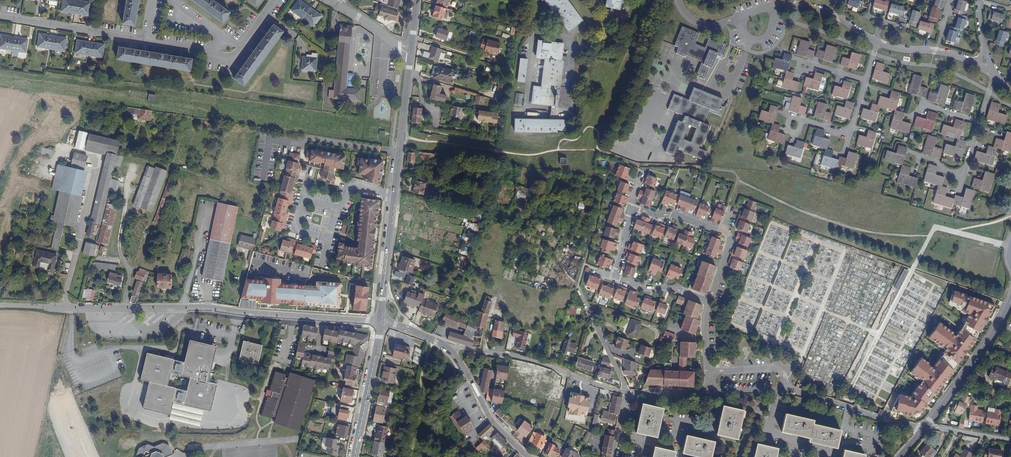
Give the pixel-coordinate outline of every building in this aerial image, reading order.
[(61,12),(88,16),(91,3),(72,0),(63,0),(61,12)] [(123,24),(134,26),(139,0),(127,0),(123,24)] [(222,22),(229,13),(211,0),(191,0),(222,22)] [(291,11),(313,27),(321,16),(299,0),(291,11)] [(390,0),(388,7),(398,9),(400,0),(390,0)] [(583,21),(567,0),(545,0),(568,32),(583,21)] [(605,7),(619,10),(621,0),(607,0),(605,7)] [(889,3),(879,0),(875,0),(873,7),(886,11),(889,3)] [(934,7),(932,6),(928,20),(936,22),(940,9),(941,9),(944,0),(935,0),(934,7)] [(961,0),(958,0),(954,13),(959,14),(955,28),(950,26),(946,40),(954,43),(958,29),(963,31),(967,17),(962,15),(966,2),(961,0)] [(905,8),(891,4),(889,12),(902,16),(905,8)] [(445,9),(435,6),(432,17),(442,19),(443,18),(444,12),(445,9)] [(377,7),(376,7),(374,12),(379,13),(378,16),(384,17),(384,19),(389,20),(390,19),(396,21),(398,13),(377,7)] [(920,13),(912,10),(908,24),(916,26),(920,13)] [(1003,15),(990,11),(988,19),(1001,23),(1003,15)] [(933,25),(920,21),(917,29),(931,33),(933,25)] [(273,25),(234,79),(243,86),(282,32),(273,25)] [(346,88),(347,79),(344,79),(345,75),(347,75),(351,29),(345,28),(345,26),(340,25),(334,91),(334,98),(345,99),(359,100),(360,89),(346,88)] [(714,55),(717,56),(721,57),(726,44),(709,38),(705,48),(695,44),(699,34),(682,27),(674,46),(679,47),(676,54),(684,57),(685,55),(702,61),(696,76),(704,80),(709,67),(714,55)] [(440,29),(437,28),(434,36),(446,40),(448,32),(442,30),(443,29),(440,28),(440,29)] [(1007,33),(999,31),(995,44),(1002,47),(1007,33)] [(39,35),(37,47),(64,52),(66,39),(39,35)] [(0,39),(0,49),(12,51),(11,55),(25,58),(25,53),(28,40),(1,36),(0,39)] [(484,51),(489,52),(492,53),(493,54),(496,55),(498,54),(501,44),(487,40),(487,41),(482,39),(480,48),(485,50),(484,51)] [(807,51),(808,49),(810,42),(801,40),(796,55),(812,59),(815,51),(811,50),(810,52),(807,51)] [(77,41),(75,54),(102,58),(104,45),(77,41)] [(543,87),(541,87),(534,86),(532,103),(568,108),(570,88),(560,87),(563,61),(561,61),(563,44),(540,42),(538,58),(544,59),(547,59),(543,87)] [(821,52),(821,51),(818,50),(815,58),(831,63),(836,47),(826,45),(824,52),(824,53),(821,52)] [(441,49),(432,47),(429,59),(434,60),(434,62),(437,63),(441,49)] [(117,60),(190,71),(192,60),(119,48),(117,60)] [(849,59),(846,58),(842,57),(840,65),(856,70),(861,55),(851,52),(849,59)] [(791,77),(793,78),(794,73),(787,71),(792,56),(784,53),(783,57),(785,58),(784,61),(782,60),(775,58),(772,67),(786,71),(783,81),(778,80),(776,86),(781,87),(796,92),(799,83),(792,81),(790,80),(791,77)] [(303,58),(302,71),(316,72),(317,59),(316,59),(316,55),(311,54),(311,56),(306,56),(306,58),(303,58)] [(527,59),(521,58),(518,82),(524,82),(527,59)] [(882,68),(883,69),(884,65),(877,62),(872,78),(886,83),(889,74),(882,72),(881,71),(882,68)] [(453,71),(433,66),(430,77),(449,82),(453,71)] [(814,76),(813,79),(806,77),(803,87),(818,91),(821,82),(823,74),(815,72),(814,76)] [(924,88),(920,86),(922,77),(913,75),(908,93),(925,98),(928,89),(924,88)] [(843,88),(841,88),(834,86),(831,95),(847,99),(851,83),(844,81),(842,85),(844,85),(843,88)] [(499,83),(495,100),(502,102),(504,95),(505,96),(507,85),(499,83)] [(441,86),(433,85),(429,99),(437,101),(437,100),(444,102),(446,95),(439,94),(441,86)] [(933,95),(933,93),(929,91),(927,101),(944,106),(949,87),(940,85),(938,94),(937,97),(933,95)] [(702,94),(692,90),(690,96),(692,97),(690,101),(688,100),(674,94),(668,109),(685,116),(682,122),(678,120),(665,152),(673,155),(677,147),(679,148),(678,150),(703,160),(707,152),(698,148),(699,146),(702,147),(710,126),(704,123),(709,111),(721,116),(725,108),(720,106),(723,99),(712,95),(711,97),(705,95),(706,93),(703,91),(702,94)] [(900,116),(903,117),(904,113),(895,110),(900,93),(891,91),(890,95),(889,99),(880,96),(877,105),(872,103),(870,107),(870,110),(863,108),(860,118),(875,122),(880,106),(895,110),(890,127),(908,133),(911,124),(901,121),(899,120),(900,116)] [(975,96),(970,94),(965,93),(963,102),(962,105),(958,103),(959,101),(955,100),(952,109),(969,114),(975,96)] [(799,107),(799,106),(802,98),(793,96),(788,111),(804,115),(806,108),(803,107),(802,108),(799,107)] [(845,108),(844,108),(837,106),(834,115),(849,119),(854,103),(846,101),(845,104),(846,105),(845,108)] [(824,113),(825,112),(827,104),(818,102),(815,109),(813,108),(811,115),(814,116),(813,117),(830,121),(832,114),(828,113),(827,114),(824,113)] [(999,108),(1000,105),(1000,104),(991,102),(986,119),(1004,125),(1007,115),(998,113),(995,112),(996,107),(999,108)] [(412,103),(411,114),(412,115),(413,115),(412,123),(419,124),(420,115),(419,115),(419,113),(419,109),(420,105),(420,104),(414,104),(412,103)] [(777,129),(779,129),(780,126),(773,124),(778,108),(770,105),(769,109),(770,110),(769,113),(768,112),(761,110),(758,119),(772,123),(767,139),(782,144),(785,134),(778,132),(776,132),(777,129)] [(463,108),(452,107),(450,117),(461,118),(463,108)] [(149,120),(150,111),(139,109),(138,115),(138,118),(149,120)] [(493,116),(493,113),(479,111),(478,120),(482,121),(482,122),(483,122),(487,122),(497,124),(498,117),(493,116)] [(928,120),(925,119),(916,116),(913,126),(932,131),(937,114),(928,111),(927,115),(929,116),(928,120)] [(524,121),(524,120),(515,119),(515,132),(563,133),(568,126),(568,121),(546,120),(546,122),(524,121)] [(955,128),(952,127),(943,124),(941,134),(957,139),(956,142),(958,143),(957,147),(955,147),(945,144),(943,153),(961,159),(966,141),(959,139),(964,122),(955,119),(954,123),(956,124),(955,128)] [(821,135),(823,135),(824,131),(816,129),(812,145),(825,149),(820,165),(835,169),(837,164),(853,169),(857,154),(848,151),(846,159),(843,158),(839,156),(838,160),(831,158),(830,157),(830,155),(832,155),(833,151),(827,149),(829,140),(822,138),(821,137),(821,135)] [(868,138),(866,137),(859,135),(856,144),(871,149),(876,132),(868,130),(867,134),(869,135),(868,138)] [(999,139),(995,138),(993,147),(988,145),(987,150),(985,154),(976,151),(973,160),(992,166),(997,149),(1010,153),(1010,150),(1010,133),(1006,131),(1003,141),(1003,143),(999,142),(999,139)] [(82,149),(86,133),(81,132),(79,132),(75,146),(75,148),(82,149)] [(107,153),(117,155),(120,141),(86,133),(82,149),(106,155),(107,153)] [(933,149),(934,147),(937,138),(928,135),(922,153),(939,158),(942,149),(938,148),(938,151),(933,149)] [(796,144),(795,147),(788,145),(785,154),(800,159),(805,142),(797,140),(796,144)] [(907,171),(909,171),(911,168),(902,165),(907,148),(898,145),(897,149),(899,150),(898,154),(896,153),(886,151),(884,160),(902,165),(897,182),(915,188),(918,179),(908,176),(906,175),(907,171)] [(52,155),(53,149),(37,147),(36,154),(52,155)] [(313,161),(317,151),(310,150),(310,151),(306,150),(305,158),(309,159),(308,161),(313,161)] [(334,154),(334,153),(317,151),(313,161),(313,162),(323,163),(323,169),(332,172),(333,167),(342,168),(343,155),(334,154)] [(429,153),(415,151),(414,153),(409,152),(408,156),(407,156),(406,158),(408,159),(407,164),(413,165),(414,158),(427,161),(429,153)] [(86,155),(73,152),(71,165),(83,167),(86,155)] [(100,224),(117,155),(107,153),(106,155),(87,235),(92,237),(95,223),(100,224)] [(298,163),(299,154),(288,153),(288,160),(298,163)] [(368,160),(359,159),(357,173),(364,174),(363,180),(378,184),(379,177),(380,178),(382,165),(381,165),(381,160),(368,159),(368,160)] [(288,160),(285,172),(295,175),(298,175),(300,168),(298,168),(297,168),(297,166),(298,163),(288,160)] [(64,192),(81,197),(87,172),(70,167),(57,164),(51,189),(59,191),(64,192)] [(619,164),(615,176),(627,180),(628,176),(627,176),(628,173),(629,168),(619,164)] [(934,170),(936,171),(937,166),(928,164),(923,182),(938,186),(933,203),(951,208),(952,204),(970,209),(975,191),(966,188),(963,197),(962,200),(958,199),(959,196),(955,195),(954,199),(944,196),(942,195),(943,191),(946,192),(947,188),(942,186),(944,177),(935,175),(933,174),(934,170)] [(147,166),(143,176),(151,179),(155,169),(147,166)] [(151,179),(140,208),(152,213),(167,172),(155,167),(155,169),(151,179)] [(332,177),(333,172),(332,172),(323,169),(320,178),(326,179),(334,181),(335,178),(333,177),(332,177)] [(977,182),(978,179),(974,178),(971,187),(988,192),(994,174),(985,171),(982,181),(981,183),(977,182)] [(295,175),(285,172),(282,183),(292,186),(293,183),(293,181),(294,182),(296,182),(298,175),(295,175)] [(645,180),(643,179),(641,183),(642,183),(654,187),(657,179),(647,175),(646,178),(645,180)] [(151,179),(143,176),(133,205),(140,208),(151,179)] [(169,178),(153,223),(158,225),(175,179),(169,178)] [(120,181),(112,179),(109,190),(117,191),(120,181)] [(426,183),(415,181),(413,192),(423,194),(426,183)] [(620,181),(617,190),(630,195),(631,191),(627,189),(628,188),(629,184),(620,181)] [(292,186),(282,183),(279,195),(284,196),(292,198),(294,191),(292,191),(291,190),(291,189),(292,186)] [(645,192),(640,190),(638,194),(652,199),(655,191),(646,188),(645,192)] [(82,197),(81,197),(64,192),(59,191),(52,222),(57,223),(59,224),(64,225),(75,228),(82,197)] [(677,195),(666,191),(665,192),(661,203),(665,204),(666,202),(668,203),(673,205),(674,203),(675,199),(677,195)] [(616,193),(613,202),(623,205),(624,202),(625,201),(627,202),(629,198),(616,193)] [(640,204),(649,207),(652,199),(638,194),(637,197),(642,199),(640,204)] [(680,195),(678,200),(677,204),(680,205),(682,206),(682,207),(680,210),(684,211),(689,198),(680,195)] [(107,198),(97,243),(107,245),(117,200),(107,198)] [(278,198),(276,206),(286,209),(287,206),(287,205),(288,205),(290,205),(291,202),(278,198)] [(378,200),(360,198),(359,216),(356,240),(358,240),(357,248),(349,247),(343,246),(343,244),(339,243),(337,247),(339,248),(336,259),(346,261),(346,264),(354,264),(353,266),(371,268),(373,250),(372,250),(372,246),(373,246),(374,235),(372,235),(373,231),(374,232),(376,221),(375,221),(375,218),(376,218),(378,200)] [(684,211),(688,213),(689,210),(689,209),(691,209),(694,210),(698,202),(689,198),(684,211)] [(746,207),(755,210),(758,203),(749,200),(746,207)] [(212,230),(231,235),(237,207),(217,203),(212,230)] [(696,216),(699,217),(700,215),(702,215),(705,217),(709,207),(701,203),(696,216)] [(286,209),(276,206),(273,218),(283,220),(286,221),(287,214),(286,214),(285,213),(285,212),(286,209)] [(622,210),(613,207),(610,214),(623,219),(624,215),(622,215),(621,214),(620,214),(621,212),(622,210)] [(721,220),(724,211),(716,208),(711,221),(714,222),(716,218),(717,219),(721,220)] [(751,221),(755,211),(745,208),(743,211),(743,213),(740,212),(739,216),(746,219),(751,221)] [(623,219),(610,214),(607,223),(616,226),(617,223),(617,221),(619,222),(622,223),(623,219)] [(641,221),(636,220),(633,228),(641,231),(646,218),(643,216),(641,221)] [(283,220),(273,218),(270,229),(280,232),(281,229),(281,227),(282,227),(284,228),(286,221),(283,220)] [(641,231),(649,234),(651,229),(652,225),(648,224),(650,219),(646,218),(641,231)] [(747,233),(750,224),(745,222),(737,219),(736,223),(739,224),(738,226),(737,229),(747,233)] [(58,250),(64,225),(59,224),(57,223),(52,246),(51,248),(58,250)] [(665,226),(662,224),(661,227),(659,226),(656,225),(655,227),(654,230),(652,235),(661,238),(665,226)] [(673,240),(678,227),(674,226),(673,228),(672,228),(668,227),(665,237),(673,240)] [(615,230),(606,227),(603,236),(613,239),(614,235),(614,234),(618,235),(619,231),(615,230)] [(229,244),(231,235),(212,230),(210,240),(229,244)] [(684,245),(689,231),(685,230),(683,235),(679,234),(676,242),(684,245)] [(691,238),(692,233),(689,231),(684,245),(691,248),(695,239),(691,238)] [(468,232),(466,237),(463,236),(462,239),(471,242),(473,233),(468,232)] [(747,246),(750,238),(738,233),(736,237),(740,238),(740,240),(739,243),(747,246)] [(720,240),(715,237),(712,236),(709,245),(722,250),(723,246),(719,245),(720,243),(721,240),(720,240)] [(238,246),(254,250),(255,245),(250,243),(251,240),(241,237),(238,246)] [(279,250),(290,253),(292,248),(294,240),(287,238),(287,239),(286,241),(285,240),(282,240),(279,250)] [(616,244),(602,239),(600,248),(601,249),(600,252),(608,254),(609,250),(610,251),(611,249),(614,250),(616,244)] [(202,277),(222,281),(229,244),(210,240),(202,277)] [(301,242),(297,241),(295,249),(293,254),(302,256),(304,246),(302,245),(300,245),(300,243),(301,242)] [(85,242),(83,254),(94,256),(96,245),(85,242)] [(629,246),(627,250),(640,254),(643,246),(633,242),(632,245),(631,247),(629,246)] [(307,247),(304,246),(302,256),(310,258),(311,253),(313,245),(310,244),(309,246),(309,247),(307,247)] [(722,250),(709,245),(706,253),(714,257),(716,253),(716,252),(720,254),(722,250)] [(744,259),(747,250),(737,247),(736,250),(735,252),(733,250),(731,254),(739,257),(744,259)] [(52,275),(55,260),(56,255),(37,250),(36,256),(33,267),(38,268),(40,263),(46,264),(48,265),(46,273),(52,275)] [(627,252),(626,256),(628,257),(628,259),(626,262),(636,266),(640,257),(639,257),(627,252)] [(609,263),(611,264),(612,260),(600,255),(597,264),(607,268),(608,265),(609,263)] [(403,257),(399,269),(399,270),(405,272),(405,271),(411,273),(415,261),(403,257)] [(648,271),(654,273),(655,270),(657,271),(657,270),(661,271),(664,264),(661,262),(661,261),(653,257),(648,271)] [(739,271),(743,262),(737,260),(730,257),(729,261),(731,262),(731,264),(730,267),(739,271)] [(691,281),(688,288),(706,294),(709,286),(707,285),(708,283),(710,284),(711,280),(713,275),(711,274),(712,272),(713,273),(716,266),(699,259),(698,259),(696,266),(700,267),(697,275),(694,282),(691,281)] [(94,262),(93,269),(116,271),(116,264),(94,262)] [(625,271),(623,274),(632,278),(636,269),(623,264),(621,268),(625,269),(625,271)] [(682,269),(670,265),(666,277),(670,279),(670,277),(673,278),(678,280),(682,269)] [(142,281),(146,271),(139,268),(138,272),(136,272),(134,278),(142,281)] [(908,271),(904,269),(900,276),(904,279),(908,271)] [(414,277),(396,271),(393,278),(399,280),(400,276),(407,278),(405,283),(411,285),(414,277)] [(109,272),(107,282),(119,286),(122,276),(109,272)] [(158,274),(157,287),(170,288),(171,275),(158,274)] [(585,286),(597,290),(601,278),(597,277),(597,278),(594,277),(589,275),(585,286)] [(338,307),(340,283),(316,281),(316,286),(280,283),(281,279),(263,277),(262,280),(246,279),(242,298),(263,299),(263,302),(279,303),(279,301),(289,302),(289,305),(304,306),(305,304),(338,307)] [(898,279),(894,288),(898,291),(903,282),(898,279)] [(131,297),(137,297),(142,282),(137,281),(134,291),(133,291),(131,297)] [(598,295),(609,299),(614,287),(610,286),(609,287),(607,286),(602,285),(598,295)] [(356,286),(353,308),(366,310),(368,287),(356,286)] [(613,298),(622,301),(627,289),(623,288),(622,290),(620,289),(617,288),(613,298)] [(87,289),(86,298),(93,299),(94,291),(87,289)] [(415,305),(420,307),(423,301),(426,291),(421,289),(418,296),(415,294),(416,292),(412,290),(411,293),(408,292),(404,301),(408,302),(407,305),(414,308),(415,305)] [(634,305),(637,306),(640,299),(636,297),(635,296),(636,293),(630,290),(625,304),(633,307),(634,305)] [(978,332),(979,333),(995,306),(969,297),(963,295),(963,294),(954,291),(953,296),(951,295),(949,303),(964,314),(965,313),(969,314),(963,324),(964,324),(960,331),(960,330),(955,337),(951,335),(953,333),(939,323),(930,336),(933,339),(932,340),(942,347),(943,345),(947,348),(943,353),(944,354),(939,360),(939,359),(935,365),(933,369),(927,365),(928,363),(921,358),(910,373),(919,379),(920,378),(923,380),(920,385),(919,384),(912,394),(913,394),(910,397),(899,395),(891,411),(899,413),(899,412),(903,413),(903,414),(914,417),(920,415),(927,405),(934,395),(934,396),(947,379),(954,371),(953,370),(958,364),(957,363),(961,357),(962,358),(976,339),(974,339),(978,332)] [(645,296),(641,308),(652,312),(656,302),(651,300),(648,299),(649,297),(645,296)] [(469,319),(468,322),(484,328),(492,303),(490,302),(485,300),(481,313),(478,312),(476,321),(469,319)] [(660,300),(656,311),(664,315),(668,306),(664,305),(663,304),(664,301),(660,300)] [(694,334),(697,327),(695,327),(696,325),(697,326),(700,320),(697,319),(699,314),(697,313),(698,311),(700,312),(702,305),(688,300),(687,302),(683,314),(685,315),(680,329),(694,334)] [(438,306),(423,301),(420,307),(418,312),(428,316),(429,318),(432,319),(433,318),(434,318),(438,306)] [(507,320),(509,308),(501,306),(500,311),(497,311),(496,318),(507,320)] [(570,307),(568,315),(575,316),(577,309),(570,307)] [(459,319),(444,313),(441,318),(440,321),(456,327),(457,326),(458,325),(458,324),(458,322),(459,319)] [(468,322),(459,319),(458,322),(458,324),(458,325),(466,328),(468,322)] [(504,322),(495,320),(492,336),(502,339),(505,324),(504,322)] [(641,323),(632,320),(627,335),(636,338),(641,323)] [(484,328),(468,322),(466,328),(463,335),(456,334),(450,331),(447,340),(457,343),(473,347),(484,349),(485,344),(481,343),(484,328)] [(312,326),(305,324),(302,335),(310,337),(312,326)] [(319,328),(312,326),(310,337),(316,338),(319,328)] [(340,332),(326,329),(324,339),(337,343),(338,341),(340,332)] [(529,333),(515,329),(512,336),(519,338),(516,347),(525,350),(529,333)] [(340,332),(338,341),(355,345),(357,334),(341,330),(340,332)] [(676,335),(665,332),(663,338),(673,342),(676,335)] [(344,383),(344,387),(350,388),(351,385),(353,385),(356,374),(355,374),(355,372),(356,367),(359,368),(362,358),(364,359),(365,353),(363,350),(364,349),(365,345),(364,344),(367,342),(369,336),(357,334),(355,345),(353,351),(353,354),(356,354),(355,357),(352,356),(347,355),(345,365),(347,365),(346,372),(344,380),(346,380),(346,384),(344,383)] [(629,340),(619,337),(616,345),(617,345),(616,348),(626,351),(629,340)] [(570,341),(565,339),(561,352),(566,354),(567,351),(574,353),(575,352),(577,352),(578,348),(576,347),(576,345),(569,343),(570,341)] [(149,382),(143,409),(169,415),(173,402),(210,410),(217,384),(208,381),(216,346),(189,340),(184,361),(146,352),(140,379),(149,382)] [(243,341),(239,359),(257,363),(262,345),(243,341)] [(300,341),(296,356),(303,358),(304,352),(307,343),(300,341)] [(687,386),(693,387),(694,372),(686,372),(686,357),(694,357),(695,357),(695,352),(693,352),(693,350),(695,350),(695,342),(680,342),(678,386),(685,386),(685,384),(687,384),(687,386)] [(758,347),(742,343),(740,350),(756,354),(758,347)] [(393,356),(406,359),(407,355),(407,356),(409,356),(410,352),(409,352),(410,347),(407,347),(395,344),(393,356)] [(652,349),(641,345),(638,354),(650,357),(652,349)] [(329,354),(335,356),(337,349),(330,348),(329,354)] [(423,351),(417,350),(414,365),(421,366),(423,351)] [(304,352),(303,358),(301,364),(310,366),(313,354),(304,352)] [(313,354),(310,366),(322,369),(322,368),(329,369),(331,360),(334,361),(335,356),(329,354),(328,358),(313,354)] [(603,357),(600,365),(609,368),(609,359),(603,357)] [(593,362),(578,358),(575,366),(591,371),(593,362)] [(636,363),(625,359),(624,370),(629,371),(628,375),(635,375),(636,363)] [(393,368),(394,365),(385,363),(384,371),(383,375),(381,381),(393,383),(396,369),(393,368)] [(648,376),(645,384),(656,385),(656,383),(658,383),(657,385),(669,385),(669,384),(671,384),(671,385),(672,379),(671,379),(671,371),(671,363),(664,363),(664,370),(650,369),(648,376)] [(509,367),(497,364),(497,370),(497,372),(496,378),(495,380),(494,390),(493,393),(492,401),(491,402),(502,404),(503,398),(506,384),(506,382),(508,372),(509,367)] [(611,370),(601,367),(598,375),(608,378),(611,370)] [(988,377),(995,380),(996,379),(1007,384),(1010,375),(1010,374),(996,367),(995,370),(992,369),(988,377)] [(485,368),(480,389),(482,392),(487,393),(487,392),(488,388),(490,377),(492,371),(485,368)] [(273,391),(271,397),(267,396),(261,415),(275,420),(275,423),(299,431),(315,380),(290,372),(289,375),(275,371),(269,390),(273,391)] [(533,375),(529,387),(551,393),(555,381),(533,375)] [(556,382),(551,395),(559,398),(564,386),(556,382)] [(350,388),(344,387),(341,400),(350,402),(352,393),(350,393),(350,388)] [(377,404),(384,405),(385,402),(387,402),(390,391),(380,389),(377,404)] [(578,395),(572,394),(571,398),(569,397),(568,406),(569,407),(568,411),(574,412),(573,414),(580,415),(580,414),(585,415),(586,411),(588,411),(590,402),(588,401),(589,397),(583,396),(583,398),(577,396),(578,395)] [(619,415),(622,398),(614,396),(613,404),(611,403),(608,412),(604,411),(601,419),(606,420),(609,421),(614,423),(616,415),(619,415)] [(962,415),(969,399),(964,396),(961,402),(958,400),(954,408),(956,409),(954,412),(962,415)] [(663,408),(642,403),(636,432),(657,437),(663,408)] [(203,410),(174,404),(173,408),(202,415),(203,410)] [(349,406),(340,404),(338,418),(347,419),(349,406)] [(974,421),(982,423),(985,411),(977,409),(978,406),(971,405),(969,420),(972,421),(972,420),(975,421),(974,421)] [(377,406),(374,421),(383,423),(386,408),(377,406)] [(744,411),(723,406),(716,435),(737,439),(744,411)] [(985,423),(993,425),(994,424),(996,424),(996,425),(999,426),(1002,410),(996,409),(988,408),(988,411),(985,423)] [(504,415),(501,412),(498,409),(498,410),(495,413),(499,418),(497,420),(499,421),(502,424),(504,422),(507,425),(506,426),(508,428),(509,427),(515,433),(517,431),(519,429),(504,415)] [(202,417),(172,410),(171,415),(201,421),(202,417)] [(463,418),(458,411),(452,414),(453,415),(450,417),(454,423),(457,421),(463,432),(465,431),(466,434),(472,430),(470,427),(473,426),(466,416),(463,418)] [(814,420),(786,414),(782,432),(809,438),(809,442),(837,448),(841,430),(813,424),(814,420)] [(200,423),(171,416),(170,421),(199,428),(200,423)] [(524,421),(519,429),(517,431),(521,433),(525,436),(532,427),(524,421)] [(349,426),(338,424),(336,435),(346,437),(349,426)] [(482,439),(486,435),(493,428),(489,424),(478,435),(482,439)] [(376,440),(376,441),(385,443),(386,437),(388,427),(389,427),(379,425),(377,435),(375,435),(374,440),(376,440)] [(501,449),(508,443),(494,429),(493,428),(486,435),(486,436),(490,440),(491,439),(501,449)] [(615,431),(608,429),(606,435),(605,435),(604,441),(613,444),(615,431)] [(514,436),(516,439),(521,433),(517,431),(515,433),(513,435),(514,436)] [(541,447),(544,448),(548,441),(544,440),(545,437),(533,431),(527,444),(531,445),(532,443),(540,448),(541,447)] [(683,453),(699,456),(711,456),(715,441),(687,435),(683,453)] [(337,440),(327,438),(325,446),(329,447),(328,453),(337,455),(339,446),(336,445),(337,440)] [(376,441),(374,441),(371,454),(382,456),(385,443),(376,441)] [(486,443),(484,441),(476,448),(478,451),(482,448),(486,443)] [(172,454),(169,446),(163,443),(154,447),(148,444),(139,449),(136,454),(137,456),(166,456),(172,454)] [(487,443),(486,443),(482,448),(485,451),(490,446),(487,443)] [(550,443),(545,453),(554,456),(557,456),(560,451),(558,450),(558,449),(554,447),(555,445),(550,443)] [(757,444),(754,456),(776,456),(778,449),(757,444)] [(923,455),(925,456),(929,456),(930,456),(931,456),(933,456),(937,452),(927,444),(920,453),(923,455)] [(603,446),(601,453),(602,454),(602,456),(610,456),(611,449),(603,446)] [(652,456),(674,456),(675,452),(654,447),(652,456)] [(575,453),(566,448),(562,456),(574,456),(575,453)] [(985,450),(984,456),(1001,456),(1002,450),(989,448),(989,451),(985,450)]
